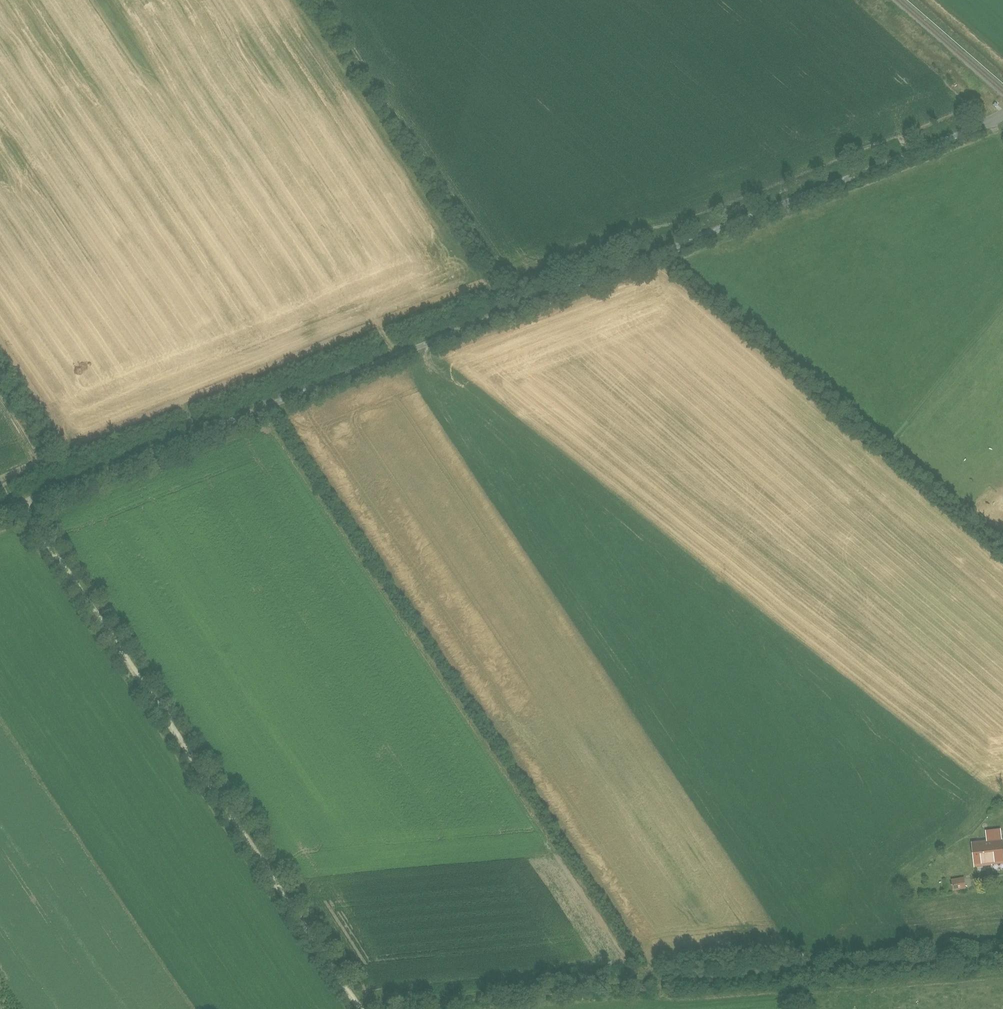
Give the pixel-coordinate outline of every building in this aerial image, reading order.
[(973,843),(975,866),(1002,863),(1002,848),(1002,841),(973,843)] [(965,878),(953,880),(955,891),(967,889),(965,878)]
